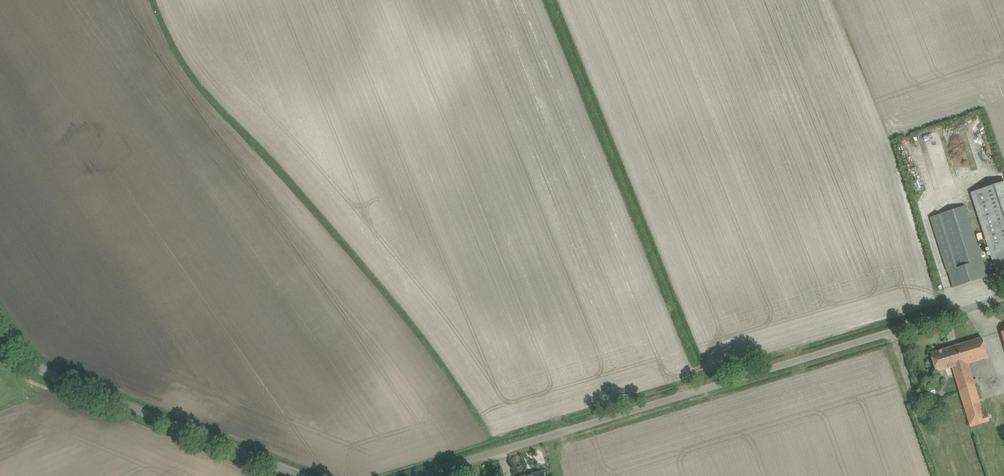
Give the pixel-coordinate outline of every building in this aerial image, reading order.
[(994,263),(997,273),(1003,271),(1003,183),(972,193),(994,263)] [(965,206),(940,214),(930,217),(948,271),(950,277),(953,287),(988,276),(985,266),(965,206)] [(930,353),(933,362),(936,372),(954,366),(956,373),(954,373),(970,426),(990,420),(987,412),(983,413),(968,363),(988,357),(982,337),(930,353)] [(931,386),(918,390),(921,399),(934,395),(931,386)]
